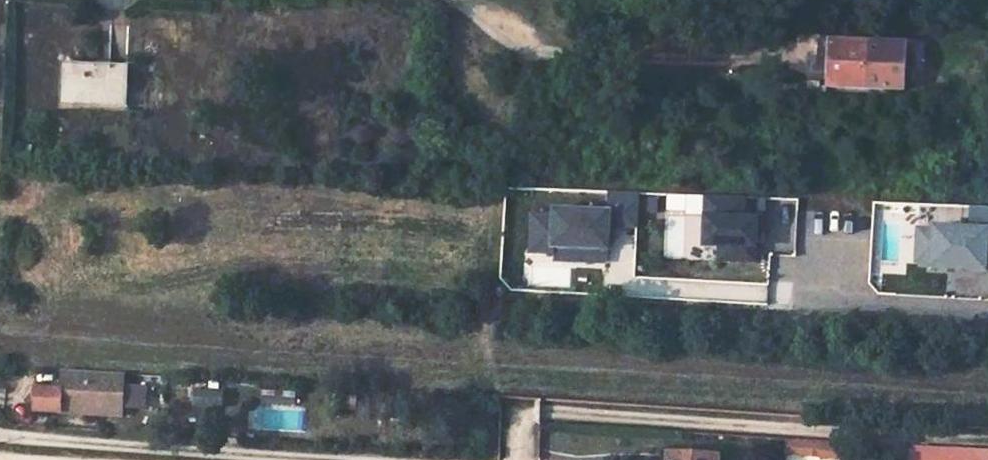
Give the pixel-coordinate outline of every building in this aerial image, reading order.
[(36,21),(35,61),(99,64),(100,43),(92,43),(93,25),(36,21)] [(860,43),(823,41),(820,85),(858,87),(860,43)] [(36,412),(122,417),(123,406),(124,384),(125,374),(64,370),(63,391),(37,389),(36,412)] [(124,384),(123,406),(145,408),(147,385),(124,384)] [(668,448),(667,459),(715,459),(716,449),(668,448)] [(910,450),(910,459),(987,459),(987,454),(910,450)]
